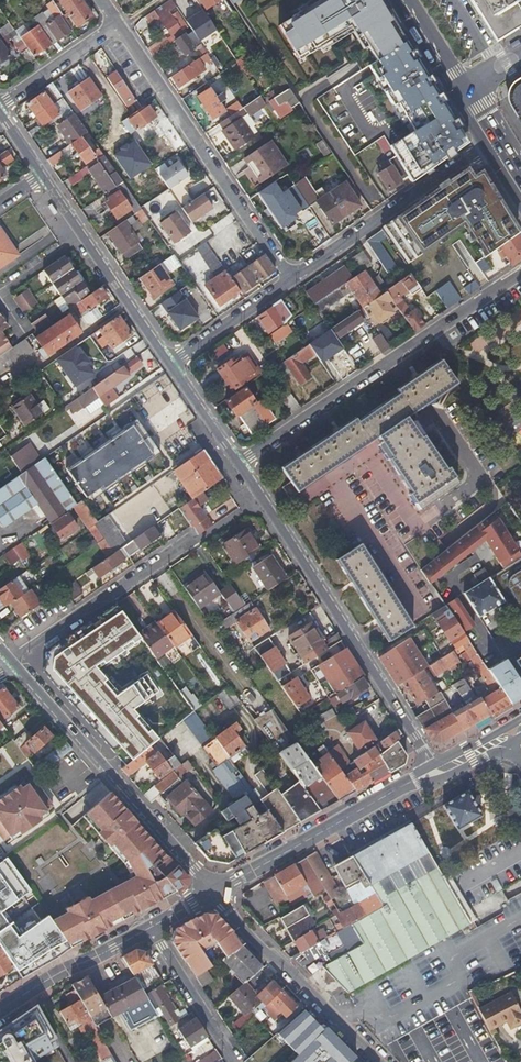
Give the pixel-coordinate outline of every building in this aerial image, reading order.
[(93,16),(82,0),(59,0),(77,27),(93,16)] [(161,17),(162,19),(164,22),(162,23),(171,38),(173,40),(183,32),(182,31),(187,28),(175,10),(170,13),(168,9),(175,4),(172,0),(154,12),(158,19),(161,17)] [(181,7),(191,19),(202,10),(194,0),(190,0),(181,7)] [(225,0),(200,0),(208,12),(225,0)] [(327,0),(320,0),(318,1),(300,12),(292,17),(293,18),(279,26),(298,57),(307,52),(309,55),(319,48),(355,27),(368,47),(376,60),(404,42),(379,0),(327,0)] [(300,12),(318,1),(317,0),(313,0),(298,9),(300,12)] [(497,40),(517,27),(505,7),(496,13),(487,0),(472,0),(497,40)] [(516,0),(517,0),(487,0),(496,13),(505,7),(516,0)] [(520,24),(520,9),(516,0),(505,7),(517,27),(520,24)] [(53,14),(53,13),(58,10),(52,1),(47,5),(53,14)] [(229,16),(233,13),(228,5),(223,9),(229,16)] [(59,13),(60,12),(58,10),(53,13),(57,18),(42,29),(52,44),(71,31),(61,18),(59,13)] [(154,12),(147,17),(152,26),(162,19),(161,17),(158,19),(154,12)] [(187,23),(193,32),(197,38),(200,42),(217,31),(204,12),(187,23)] [(11,23),(0,31),(4,37),(5,36),(15,29),(11,23)] [(35,57),(52,44),(42,29),(39,25),(21,37),(28,47),(35,57)] [(355,27),(319,48),(321,52),(353,32),(363,50),(368,47),(355,27)] [(8,41),(19,34),(15,29),(5,36),(8,41)] [(190,43),(197,38),(193,32),(186,37),(185,35),(174,42),(184,57),(195,50),(190,43)] [(157,47),(160,52),(172,44),(169,39),(157,47)] [(10,56),(0,42),(0,63),(10,56)] [(404,42),(376,60),(316,98),(352,154),(383,134),(413,181),(471,145),(404,42)] [(30,64),(37,60),(35,57),(28,47),(21,52),(30,64)] [(300,60),(309,55),(307,52),(298,57),(300,60)] [(239,64),(247,76),(254,72),(246,58),(238,63),(239,64)] [(198,60),(173,77),(180,88),(205,72),(198,60)] [(134,98),(115,70),(106,76),(125,105),(134,98)] [(102,98),(88,78),(68,92),(81,111),(102,98)] [(513,83),(510,93),(514,94),(513,98),(514,101),(514,103),(519,110),(520,108),(520,78),(513,83)] [(53,83),(52,82),(50,79),(38,87),(41,91),(46,88),(53,83)] [(63,98),(53,83),(46,88),(53,98),(56,103),(63,98)] [(271,101),(270,102),(276,111),(282,121),(294,112),(293,110),(300,105),(287,85),(282,88),(283,89),(284,92),(271,101)] [(214,120),(226,111),(211,89),(199,97),(214,120)] [(269,98),(271,101),(284,92),(283,89),(269,98)] [(27,105),(36,117),(53,106),(56,103),(53,98),(49,100),(44,93),(27,105)] [(510,93),(508,101),(513,111),(520,124),(520,108),(519,110),(514,103),(514,101),(513,98),(514,94),(510,93)] [(231,116),(218,124),(235,150),(253,137),(243,122),(245,120),(243,117),(239,120),(238,118),(247,112),(250,116),(266,105),(261,97),(243,108),(231,116)] [(66,102),(63,98),(56,103),(53,106),(56,110),(60,107),(66,102)] [(53,106),(36,117),(40,122),(44,129),(66,114),(72,110),(66,102),(60,107),(63,110),(58,113),(56,110),(53,106)] [(231,116),(243,108),(239,102),(227,110),(231,116)] [(270,102),(266,105),(272,113),(276,111),(270,102)] [(122,121),(128,130),(133,127),(136,131),(156,118),(149,107),(140,113),(139,111),(134,113),(136,116),(126,123),(124,120),(122,121)] [(88,133),(72,110),(66,114),(68,118),(58,125),(71,144),(81,137),(88,133)] [(29,133),(32,138),(41,132),(38,126),(29,133)] [(91,137),(88,133),(81,137),(84,142),(91,137)] [(95,158),(97,160),(104,156),(100,150),(93,155),(84,142),(81,137),(71,144),(85,165),(95,158)] [(387,144),(383,137),(376,142),(383,153),(390,148),(387,144)] [(329,149),(323,140),(318,144),(324,153),(329,149)] [(287,167),(271,142),(245,158),(253,171),(261,184),(287,167)] [(7,149),(0,154),(0,179),(5,176),(1,170),(14,160),(7,149)] [(47,161),(51,166),(64,157),(60,152),(47,161)] [(400,179),(406,174),(403,170),(394,154),(393,153),(379,163),(382,169),(377,172),(388,189),(401,180),(400,179)] [(89,170),(105,194),(119,185),(122,182),(114,170),(104,156),(97,160),(99,163),(89,170)] [(168,189),(169,189),(188,176),(180,163),(160,176),(168,189)] [(78,183),(89,173),(83,167),(73,177),(78,183)] [(440,188),(408,210),(431,243),(436,239),(443,235),(454,227),(452,224),(459,219),(468,232),(472,240),(475,238),(481,247),(486,254),(489,251),(498,245),(516,232),(501,208),(481,174),(466,170),(446,184),(440,188)] [(303,211),(309,206),(295,184),(288,174),(281,178),(285,185),(290,192),(296,200),(303,211)] [(280,177),(268,185),(271,189),(277,185),(279,189),(285,185),(281,178),(280,177)] [(330,224),(340,217),(325,194),(321,187),(320,188),(318,185),(308,192),(300,181),(295,184),(309,206),(315,202),(330,224)] [(137,203),(122,182),(119,185),(138,212),(141,210),(140,208),(137,203)] [(325,194),(340,217),(358,205),(343,182),(325,194)] [(277,185),(271,189),(259,196),(280,226),(297,215),(290,204),(285,196),(279,189),(277,185)] [(184,187),(174,193),(182,205),(192,199),(184,187)] [(118,219),(132,209),(120,192),(105,201),(118,219)] [(290,204),(296,200),(290,192),(285,196),(290,204)] [(151,193),(137,203),(140,208),(154,198),(151,193)] [(212,207),(203,193),(181,208),(190,222),(212,207)] [(105,206),(100,200),(90,206),(94,212),(105,206)] [(148,219),(141,210),(138,212),(136,213),(143,223),(148,219)] [(364,241),(387,273),(396,266),(378,242),(388,235),(400,252),(406,260),(410,258),(431,243),(408,210),(364,241)] [(189,232),(175,211),(159,222),(173,244),(189,232)] [(131,216),(108,233),(121,252),(137,242),(126,227),(133,222),(131,220),(133,219),(131,216)] [(215,241),(221,250),(226,246),(223,242),(227,240),(222,234),(233,227),(226,217),(210,228),(218,239),(215,241)] [(17,256),(0,231),(0,268),(17,256)] [(469,242),(472,240),(468,232),(464,235),(469,242)] [(510,266),(520,259),(520,239),(516,232),(498,245),(510,266)] [(445,238),(443,235),(436,239),(438,243),(445,238)] [(477,249),(482,256),(483,255),(486,254),(481,247),(477,249)] [(216,256),(211,250),(201,257),(215,278),(205,285),(219,306),(240,291),(231,278),(216,256)] [(371,265),(362,251),(348,261),(358,274),(364,270),(371,265)] [(483,255),(491,267),(497,262),(489,251),(486,254),(483,255)] [(411,259),(410,258),(406,260),(400,252),(397,254),(404,264),(411,259)] [(171,281),(185,272),(177,261),(173,255),(160,264),(171,281)] [(258,282),(275,270),(265,255),(251,264),(248,260),(245,263),(258,282)] [(482,256),(477,260),(484,272),(491,267),(483,255),(482,256)] [(72,306),(89,294),(87,290),(74,273),(70,266),(65,259),(63,256),(42,271),(60,297),(68,308),(72,306)] [(240,291),(241,293),(258,282),(245,263),(241,265),(243,269),(231,278),(240,291)] [(160,264),(141,277),(153,295),(155,294),(157,296),(167,290),(166,286),(171,281),(160,264)] [(312,291),(308,294),(314,304),(345,283),(346,282),(339,270),(311,289),(312,291)] [(358,274),(346,282),(345,283),(361,307),(366,304),(380,294),(364,270),(358,274)] [(74,273),(87,290),(90,288),(77,271),(74,273)] [(413,332),(423,325),(413,310),(410,312),(397,295),(407,288),(411,294),(420,288),(409,274),(385,290),(391,298),(413,332)] [(463,288),(467,295),(479,287),(474,280),(463,288)] [(448,281),(434,291),(446,309),(460,299),(448,281)] [(72,306),(79,316),(107,296),(100,287),(89,294),(72,306)] [(36,303),(27,290),(13,299),(23,313),(36,303)] [(386,302),(391,298),(385,290),(380,294),(366,304),(371,312),(367,315),(374,325),(379,322),(381,323),(386,319),(387,316),(393,312),(386,302)] [(178,292),(160,305),(179,331),(197,318),(178,292)] [(62,313),(68,308),(60,297),(54,301),(62,313)] [(280,299),(257,316),(269,333),(282,324),(290,314),(280,299)] [(322,363),(344,347),(330,328),(314,304),(293,319),(309,343),(315,353),(322,363)] [(361,307),(332,327),(338,336),(364,318),(361,314),(365,312),(361,307)] [(35,331),(49,322),(44,315),(30,324),(35,331)] [(81,333),(69,316),(36,339),(47,355),(81,333)] [(131,336),(118,317),(98,330),(111,350),(131,336)] [(4,353),(9,349),(2,339),(5,337),(1,333),(8,327),(4,322),(1,323),(0,322),(0,355),(4,353)] [(283,326),(254,346),(257,351),(287,331),(283,326)] [(380,351),(388,345),(376,328),(369,334),(380,351)] [(2,339),(9,349),(12,347),(5,337),(2,339)] [(29,343),(26,338),(17,344),(21,350),(29,343)] [(315,353),(309,343),(278,364),(287,377),(293,374),(299,383),(312,375),(302,362),(315,353)] [(73,348),(55,360),(73,387),(91,374),(73,348)] [(256,370),(245,355),(237,361),(234,358),(217,370),(224,379),(226,378),(234,389),(252,377),(250,374),(256,370)] [(142,365),(136,357),(122,367),(128,375),(142,365)] [(406,420),(458,386),(441,361),(397,390),(399,393),(357,421),(355,418),(281,468),(290,482),(281,488),(288,499),(378,439),(382,444),(378,446),(410,495),(408,496),(418,511),(458,485),(448,469),(445,471),(414,423),(410,425),(406,420)] [(122,367),(91,388),(97,397),(98,398),(103,405),(104,407),(115,400),(108,391),(129,376),(128,375),(122,367)] [(87,391),(63,408),(65,411),(69,409),(73,414),(81,408),(82,409),(84,407),(98,398),(97,397),(91,388),(87,391)] [(226,401),(236,416),(238,415),(255,404),(244,389),(226,401)] [(281,401),(291,415),(301,408),(291,394),(281,401)] [(24,426),(41,414),(28,395),(11,406),(24,426)] [(89,415),(103,405),(98,398),(84,407),(89,415)] [(261,400),(255,404),(238,415),(250,434),(274,420),(261,400)] [(136,420),(66,469),(89,502),(159,453),(136,420)] [(11,456),(22,472),(41,460),(29,443),(11,456)] [(192,498),(223,477),(203,449),(195,455),(172,471),(192,499),(192,498)] [(74,505),(75,504),(43,458),(41,460),(22,472),(0,488),(0,527),(1,528),(21,515),(30,526),(44,516),(49,523),(62,514),(74,505)] [(178,508),(190,526),(191,525),(198,535),(211,526),(192,498),(192,499),(178,508)] [(74,505),(89,527),(91,526),(96,522),(81,500),(75,504),(74,505)] [(171,513),(175,510),(172,506),(139,529),(142,533),(155,525),(171,513)] [(131,541),(111,512),(98,521),(108,536),(118,550),(122,547),(131,541)] [(420,570),(429,584),(483,542),(481,539),(483,538),(503,568),(520,556),(495,512),(420,570)] [(59,539),(75,528),(65,515),(50,525),(59,539)] [(96,522),(91,526),(102,540),(108,536),(98,521),(96,522)] [(128,556),(129,557),(159,536),(155,530),(157,528),(155,525),(142,533),(137,537),(131,541),(122,547),(128,556)] [(223,547),(235,565),(258,550),(246,532),(223,547)] [(108,536),(102,540),(112,554),(118,550),(108,536)] [(19,557),(22,561),(31,555),(21,542),(13,547),(19,557)] [(334,562),(386,643),(412,627),(360,545),(334,562)] [(13,547),(3,554),(10,563),(19,557),(13,547)] [(112,554),(90,569),(92,573),(95,571),(99,577),(128,556),(122,547),(118,550),(112,554)] [(252,568),(267,591),(285,579),(270,556),(252,568)] [(520,556),(503,568),(493,574),(488,577),(503,601),(520,630),(520,556)] [(464,593),(478,618),(503,601),(488,577),(486,573),(483,569),(473,575),(479,584),(464,593)] [(203,572),(182,586),(198,609),(220,595),(233,614),(243,607),(230,586),(218,594),(203,572)] [(17,576),(11,580),(21,595),(27,591),(17,576)] [(12,602),(21,595),(11,580),(3,586),(0,588),(0,595),(7,605),(12,602)] [(79,588),(75,583),(66,589),(73,600),(78,596),(75,591),(79,588)] [(22,616),(39,604),(29,590),(27,591),(21,595),(12,602),(22,616)] [(444,606),(462,634),(472,627),(455,599),(444,606)] [(243,607),(233,614),(217,625),(212,628),(217,634),(234,622),(249,642),(268,630),(250,603),(243,607)] [(136,632),(114,605),(45,652),(45,661),(43,672),(124,765),(148,746),(154,741),(159,737),(180,720),(193,710),(185,699),(178,690),(154,657),(138,635),(136,632)] [(455,650),(468,642),(462,634),(444,606),(430,615),(428,616),(431,619),(432,618),(440,629),(443,634),(448,641),(449,641),(455,650)] [(173,647),(182,641),(191,635),(173,611),(155,623),(171,645),(173,647)] [(155,623),(153,620),(136,632),(138,635),(155,623)] [(306,665),(332,647),(314,620),(288,637),(306,665)] [(155,623),(138,635),(154,657),(171,645),(155,623)] [(189,652),(198,645),(191,635),(182,641),(189,652)] [(274,648),(268,639),(253,649),(259,657),(274,648)] [(409,640),(378,658),(385,670),(387,668),(391,674),(389,676),(396,687),(426,668),(409,640)] [(486,671),(468,642),(455,650),(457,655),(464,650),(488,688),(489,688),(495,684),(494,682),(486,671)] [(259,657),(266,667),(272,675),(285,666),(274,648),(259,657)] [(318,667),(335,694),(344,689),(361,677),(363,676),(353,660),(346,648),(318,667)] [(452,652),(444,657),(430,666),(436,677),(458,663),(452,652)] [(494,682),(508,704),(520,697),(520,687),(503,660),(486,671),(494,682)] [(272,675),(278,683),(291,675),(285,666),(272,675)] [(410,709),(414,715),(427,708),(431,702),(429,699),(433,697),(437,695),(423,670),(406,681),(403,683),(416,705),(410,709)] [(367,687),(369,685),(363,676),(361,677),(367,687)] [(361,677),(344,689),(350,697),(367,687),(361,677)] [(282,689),(295,708),(309,699),(296,679),(282,689)] [(471,704),(477,701),(466,684),(464,680),(455,686),(457,689),(461,687),(471,704)] [(493,692),(499,689),(495,684),(489,688),(493,692)] [(182,687),(178,690),(185,699),(188,696),(182,687)] [(227,708),(240,702),(233,687),(220,692),(227,708)] [(18,706),(4,688),(0,691),(0,720),(18,706)] [(497,710),(508,704),(499,689),(493,692),(488,695),(484,690),(476,692),(480,699),(477,701),(471,704),(463,709),(457,712),(453,714),(444,700),(437,704),(436,706),(442,715),(443,715),(446,718),(438,722),(430,709),(415,717),(430,741),(435,742),(439,744),(448,739),(475,723),(497,710)] [(188,696),(185,699),(193,710),(201,705),(192,693),(188,696)] [(433,697),(437,704),(444,700),(440,693),(437,695),(433,697)] [(298,712),(301,717),(315,708),(311,703),(298,712)] [(311,765),(271,709),(252,718),(263,733),(267,738),(298,781),(320,811),(337,801),(311,765)] [(318,717),(321,726),(336,717),(331,709),(318,717)] [(201,748),(214,739),(193,710),(180,720),(159,737),(166,747),(172,755),(180,765),(187,759),(201,748)] [(348,728),(362,719),(358,714),(344,722),(348,728)] [(220,747),(228,758),(243,747),(233,733),(239,729),(234,723),(214,739),(220,747)] [(357,753),(375,741),(363,723),(346,734),(357,753)] [(23,744),(31,752),(31,753),(50,736),(41,727),(31,737),(23,744)] [(377,742),(383,751),(395,741),(402,736),(397,728),(377,742)] [(14,742),(19,748),(23,744),(31,737),(25,730),(13,740),(14,742)] [(260,743),(267,738),(263,733),(256,739),(260,743)] [(166,747),(159,737),(154,741),(161,750),(166,747)] [(201,748),(215,768),(228,758),(220,747),(214,739),(201,748)] [(377,756),(388,772),(403,764),(404,759),(405,755),(395,741),(383,751),(377,756)] [(39,774),(72,749),(65,742),(33,766),(39,774)] [(377,742),(372,747),(377,756),(383,751),(377,742)] [(19,748),(25,756),(31,752),(23,744),(19,748)] [(148,746),(124,765),(120,768),(128,777),(145,764),(158,780),(174,767),(178,772),(174,775),(173,773),(154,787),(153,786),(143,794),(150,802),(154,799),(158,795),(180,776),(185,771),(180,765),(172,755),(163,762),(156,752),(154,753),(148,746)] [(321,758),(311,765),(337,801),(354,791),(343,776),(339,771),(325,750),(322,746),(316,751),(321,758)] [(362,768),(377,756),(372,747),(348,764),(339,771),(343,776),(356,768),(358,771),(362,768)] [(325,750),(339,771),(348,764),(335,748),(330,751),(328,748),(325,750)] [(343,776),(354,791),(375,780),(388,772),(377,756),(362,768),(358,771),(356,768),(343,776)] [(216,831),(193,843),(209,862),(218,864),(227,865),(282,832),(259,800),(228,758),(215,768),(212,770),(232,798),(236,798),(244,793),(245,795),(221,811),(221,812),(220,815),(223,820),(226,820),(228,822),(235,817),(241,827),(220,838),(216,831)] [(192,766),(187,759),(180,765),(185,771),(192,766)] [(259,800),(282,832),(294,826),(299,823),(279,795),(261,769),(253,776),(266,794),(259,800)] [(180,776),(158,795),(165,803),(169,800),(166,797),(184,781),(180,776)] [(13,795),(10,797),(26,820),(29,818),(32,822),(36,818),(39,822),(41,820),(39,817),(48,811),(47,810),(53,805),(35,780),(29,785),(27,783),(23,787),(21,786),(17,788),(11,793),(13,795)] [(196,824),(211,811),(184,781),(166,797),(169,800),(182,814),(185,812),(196,824)] [(299,823),(320,811),(298,781),(279,795),(299,823)] [(468,791),(444,805),(450,817),(448,818),(451,823),(453,821),(458,829),(482,816),(468,791)] [(105,930),(140,911),(168,897),(168,896),(168,893),(175,889),(164,876),(156,867),(168,857),(148,833),(123,805),(112,792),(84,816),(102,838),(106,835),(113,843),(109,846),(119,857),(123,854),(129,861),(138,880),(132,883),(130,879),(92,899),(89,895),(83,899),(105,930)] [(0,800),(0,835),(4,840),(10,836),(11,837),(20,831),(22,834),(26,831),(24,828),(27,826),(24,822),(26,820),(10,797),(6,799),(5,797),(0,800)] [(39,817),(41,820),(50,814),(48,811),(39,817)] [(182,814),(193,827),(196,824),(185,812),(182,814)] [(26,820),(31,827),(39,822),(36,818),(32,822),(29,818),(26,820)] [(324,969),(349,994),(408,960),(427,949),(466,926),(471,924),(442,874),(441,872),(435,862),(412,822),(407,825),(352,856),(371,884),(378,896),(386,909),(350,928),(338,934),(339,936),(350,955),(332,965),(324,969)] [(13,841),(22,834),(20,831),(11,837),(13,841)] [(106,835),(102,838),(109,846),(113,843),(106,835)] [(317,851),(306,857),(327,891),(329,894),(342,915),(350,928),(386,909),(378,896),(353,910),(317,851)] [(133,877),(130,879),(132,883),(138,880),(129,861),(123,854),(119,857),(124,864),(126,863),(133,877)] [(352,856),(352,855),(334,866),(352,896),(371,884),(352,856)] [(0,863),(0,944),(1,946),(14,965),(23,978),(58,958),(72,948),(53,920),(49,915),(16,937),(0,912),(31,891),(7,857),(0,863)] [(164,876),(176,866),(168,857),(156,867),(164,876)] [(306,857),(261,883),(276,906),(310,888),(315,896),(327,891),(306,857)] [(175,889),(176,891),(187,884),(187,881),(187,877),(176,865),(176,866),(164,876),(175,889)] [(53,920),(72,948),(105,930),(83,899),(67,908),(69,911),(53,920)] [(305,907),(283,919),(287,927),(286,928),(294,942),(295,942),(311,933),(310,930),(315,927),(305,907)] [(242,947),(246,943),(218,914),(206,914),(178,929),(174,943),(187,963),(187,962),(197,977),(222,960),(242,947)] [(295,942),(302,954),(325,941),(329,939),(325,931),(315,936),(313,932),(311,933),(295,942)] [(312,976),(324,969),(332,965),(326,955),(329,953),(330,950),(325,941),(302,954),(294,958),(312,976)] [(14,965),(1,946),(0,946),(0,975),(14,965)] [(262,969),(242,947),(222,960),(245,983),(262,969)] [(427,949),(408,960),(417,969),(432,954),(427,949)] [(145,951),(137,951),(123,958),(133,974),(151,963),(145,951)] [(88,976),(79,981),(82,987),(75,990),(91,1018),(107,1009),(100,997),(99,995),(88,976)] [(135,978),(100,997),(107,1009),(112,1018),(121,1014),(132,1032),(159,1017),(150,1002),(146,995),(135,978)] [(82,987),(79,981),(72,985),(73,985),(75,990),(82,987)] [(265,1007),(282,991),(272,981),(257,996),(245,983),(229,996),(235,1003),(232,1006),(237,1011),(240,1009),(245,1016),(250,1012),(255,1017),(256,1016),(260,1011),(265,1007)] [(174,1009),(160,986),(146,995),(150,1002),(155,1000),(171,1027),(179,1023),(171,1010),(174,1009)] [(91,1018),(75,990),(69,994),(75,1005),(63,1012),(72,1027),(79,1023),(81,1027),(87,1037),(92,1035),(107,1060),(114,1057),(91,1018)] [(297,1006),(282,991),(265,1007),(269,1011),(275,1006),(286,1016),(297,1006)] [(479,1010),(490,1031),(511,1020),(516,1027),(520,1024),(520,1011),(511,993),(479,1010)] [(269,1011),(265,1007),(260,1011),(264,1015),(269,1011)] [(310,1011),(278,1034),(303,1057),(297,1061),(361,1061),(310,1011)] [(207,1036),(196,1019),(178,1031),(189,1049),(208,1037),(207,1036)] [(205,1061),(219,1061),(222,1060),(218,1054),(205,1061)]
